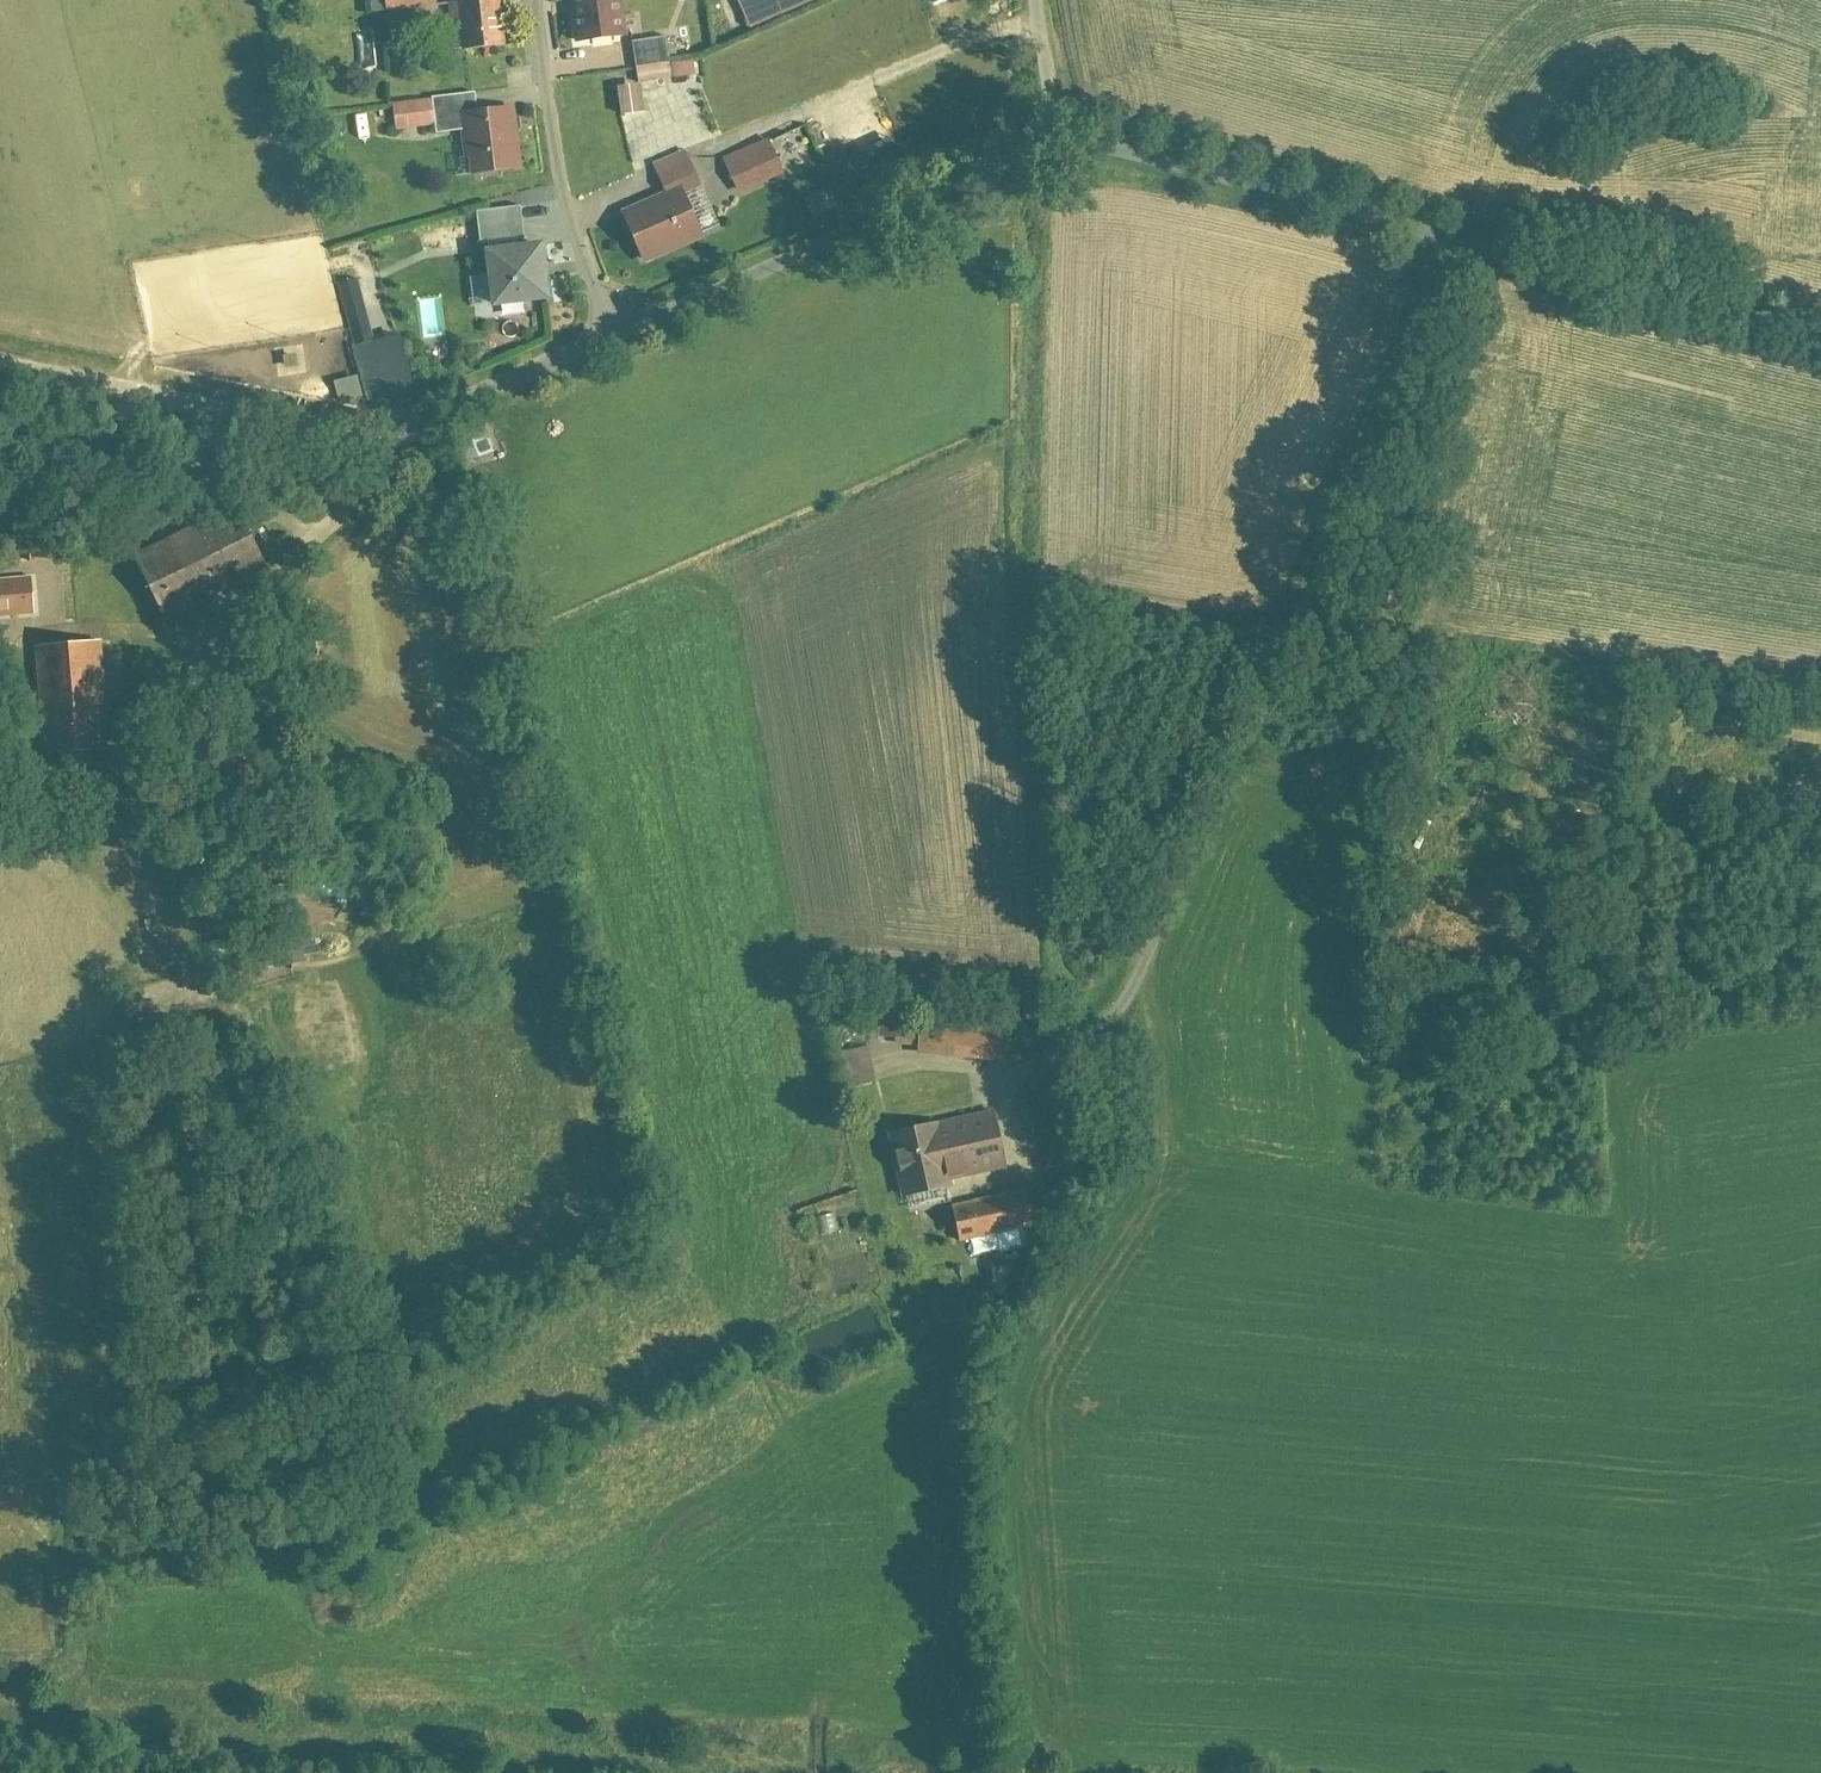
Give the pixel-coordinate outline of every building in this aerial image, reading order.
[(393,14),(444,12),(444,0),(392,0),(393,14)] [(579,43),(627,37),(623,0),(574,0),(579,43)] [(455,4),(457,52),(511,49),(508,2),(455,4)] [(638,41),(639,71),(703,70),(702,39),(638,41)] [(465,132),(467,174),(524,172),(522,112),(492,113),(492,95),(401,97),(402,134),(465,132)] [(774,137),(731,157),(748,193),(791,172),(774,137)] [(689,150),(656,164),(669,196),(702,182),(689,150)] [(630,217),(649,265),(710,240),(691,192),(630,217)] [(539,246),(487,252),(494,304),(546,297),(539,246)] [(339,286),(355,345),(378,338),(362,280),(339,286)] [(234,502),(131,552),(168,628),(271,578),(234,502)] [(40,613),(38,572),(0,574),(0,615),(40,613)] [(109,650),(42,651),(43,753),(109,753),(109,650)] [(925,1018),(923,1063),(1010,1068),(1012,1022),(925,1018)] [(1005,1125),(950,1135),(948,1125),(891,1135),(903,1201),(960,1191),(958,1181),(1014,1171),(1005,1125)] [(953,1207),(961,1247),(1042,1231),(1033,1191),(953,1207)]
